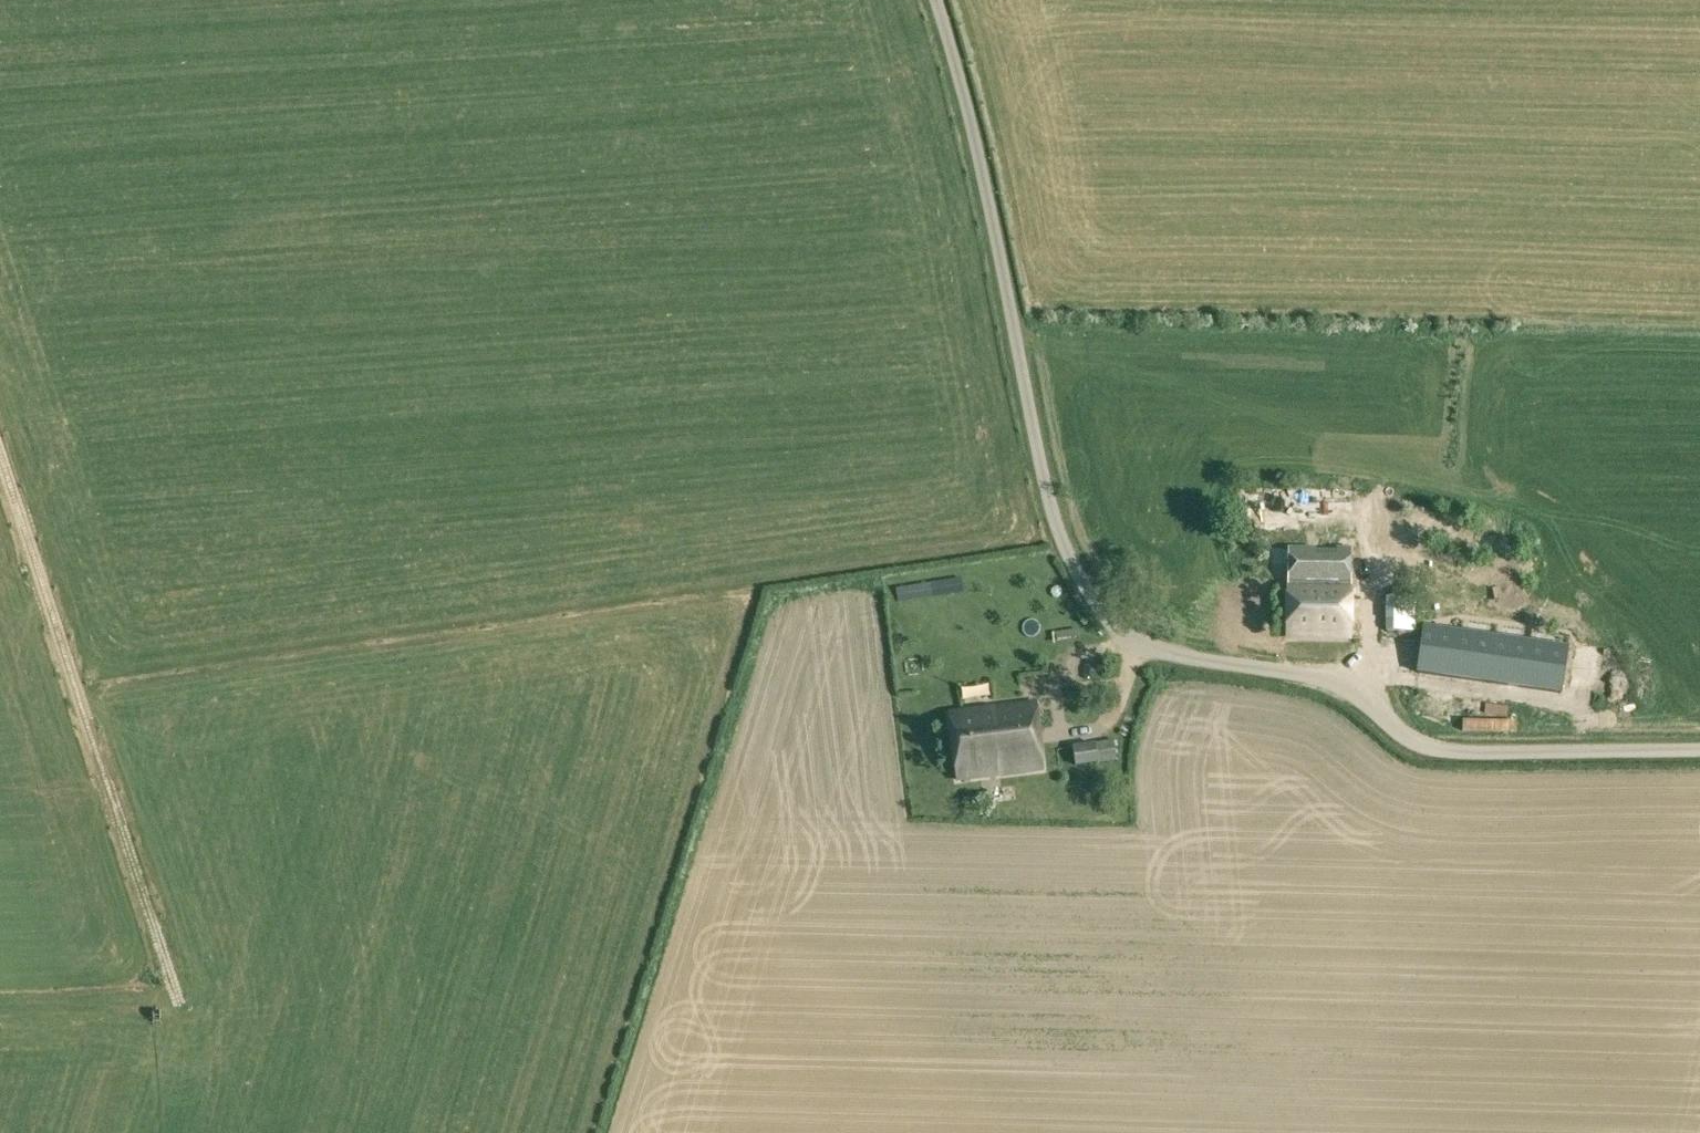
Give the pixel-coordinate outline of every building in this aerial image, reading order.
[(1289,548),(1288,636),(1350,637),(1351,548),(1289,548)] [(1386,598),(1386,632),(1415,632),(1415,599),(1386,598)] [(1423,633),(1418,672),(1460,678),(1562,693),(1568,646),(1560,645),(1424,625),(1423,633)] [(951,714),(959,779),(1043,768),(1035,704),(951,714)] [(1073,745),(1076,765),(1117,760),(1114,739),(1073,745)]
